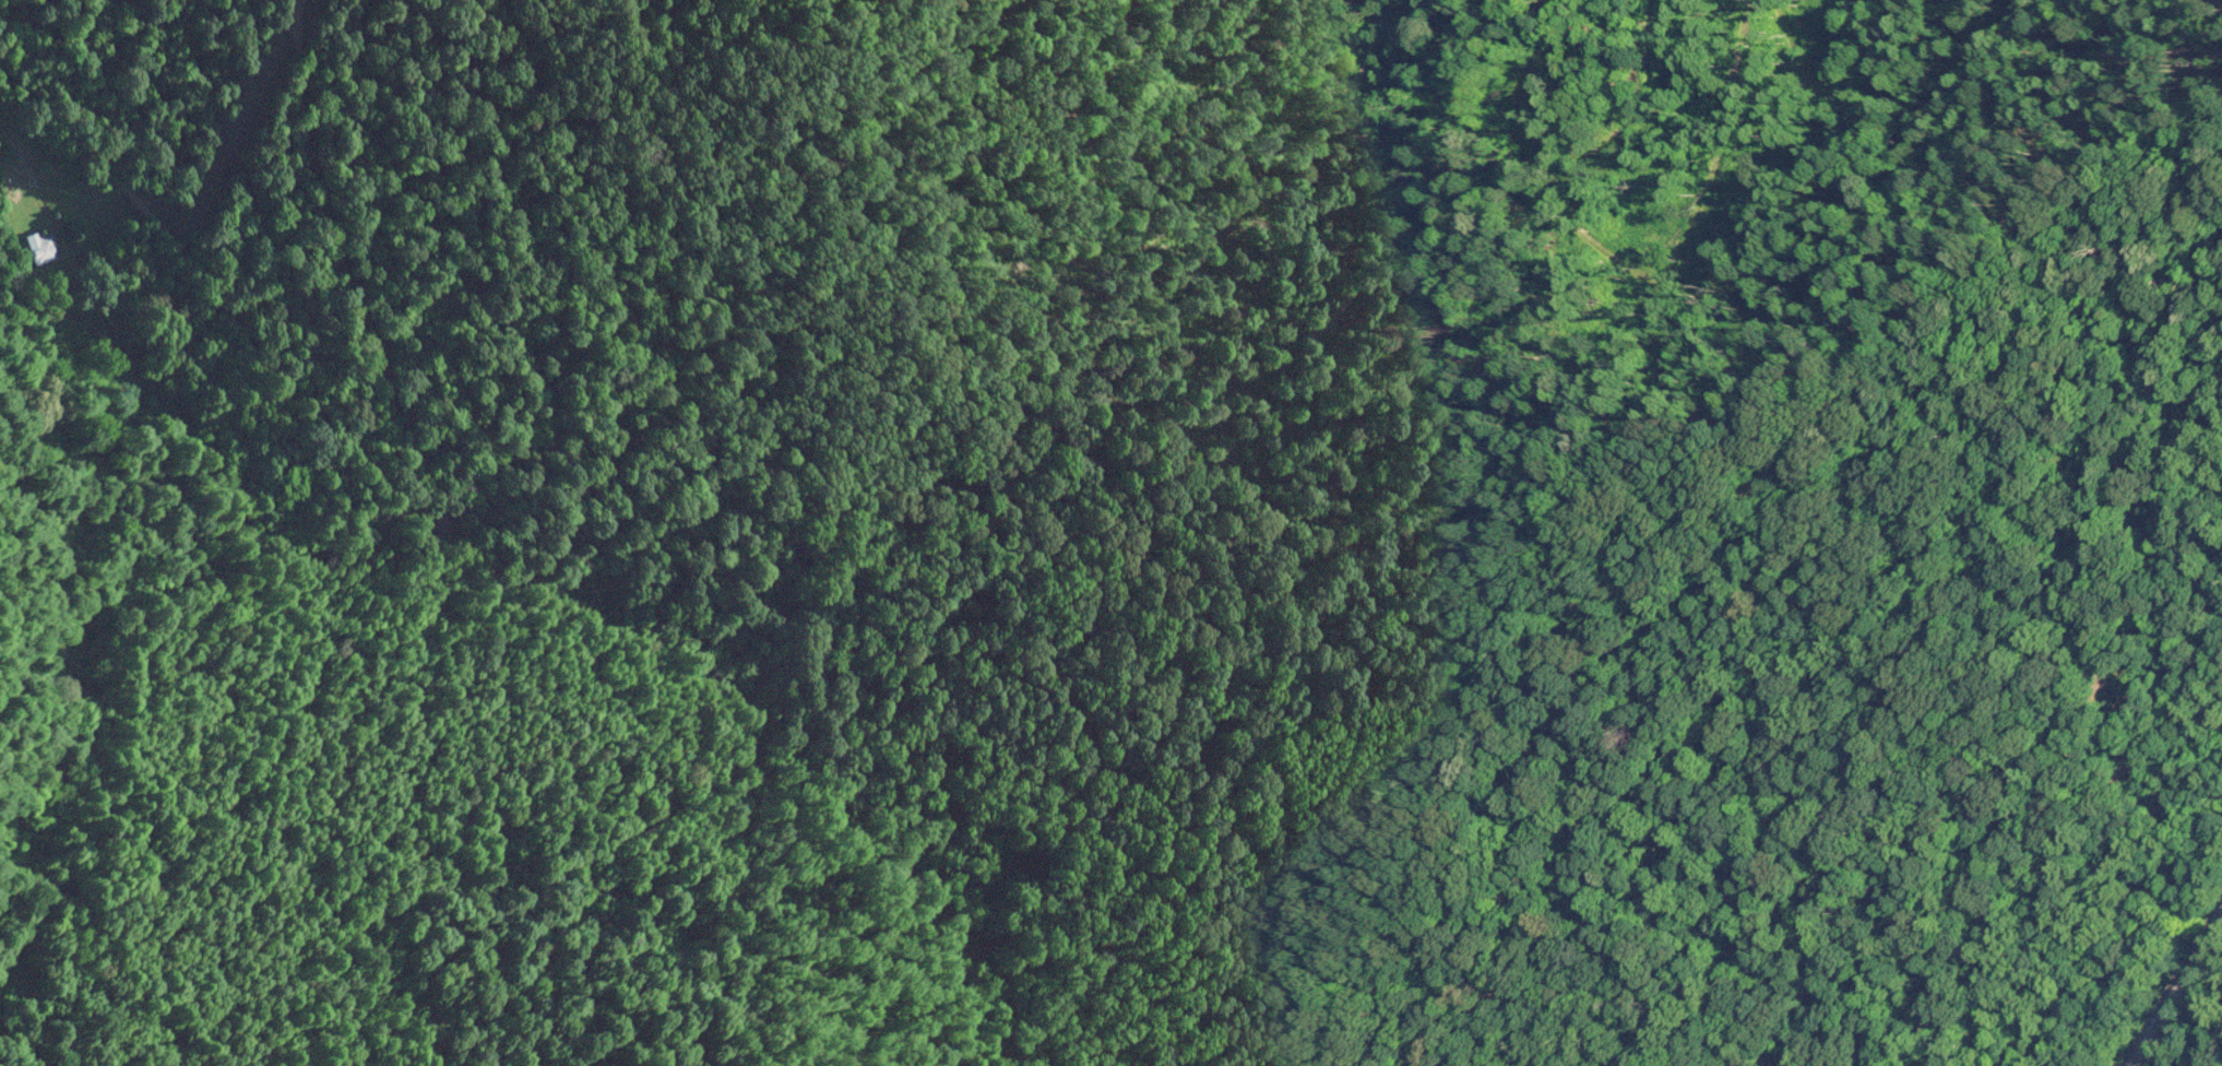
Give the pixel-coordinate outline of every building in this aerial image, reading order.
[(52,259),(52,231),(26,231),(26,259),(52,259)]
